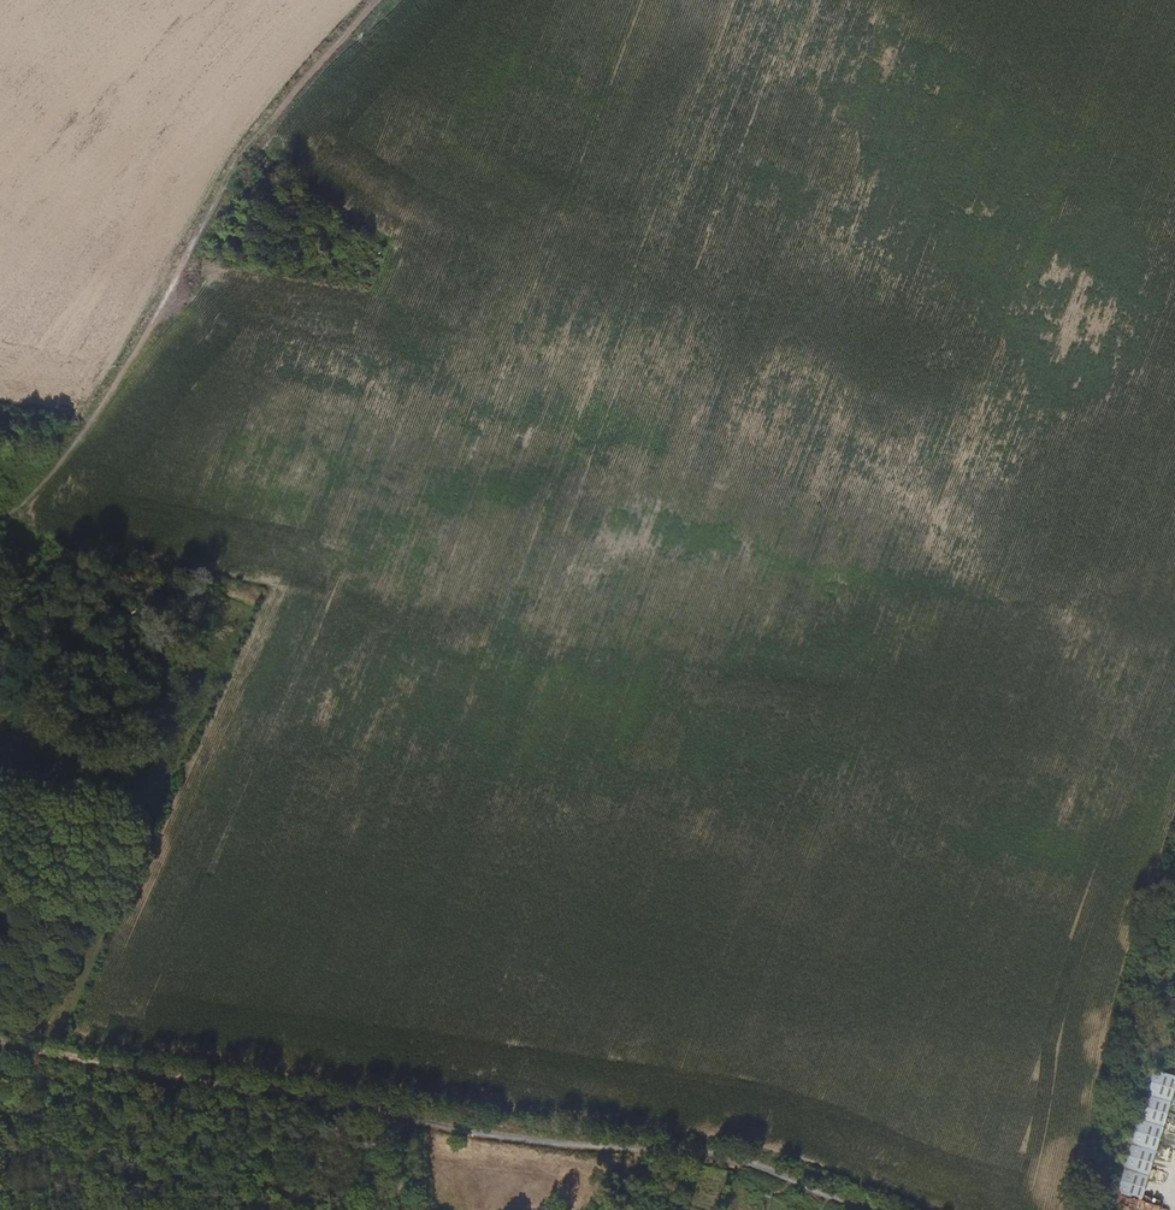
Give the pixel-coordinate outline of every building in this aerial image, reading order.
[(1174,1087),(1174,1075),(1145,1065),(1105,1193),(1140,1205),(1174,1087)]
